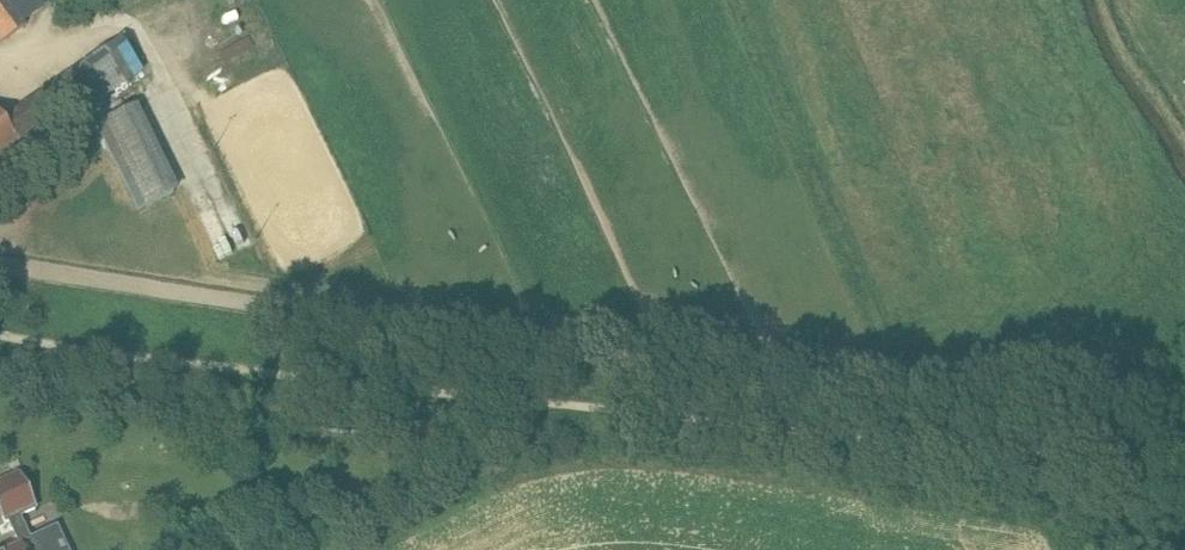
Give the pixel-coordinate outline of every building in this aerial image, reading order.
[(1,42),(26,24),(23,20),(43,6),(39,0),(0,0),(0,40),(1,42)] [(18,143),(24,151),(143,70),(120,36),(3,117),(0,113),(0,156),(18,143)] [(140,210),(174,193),(132,107),(97,124),(140,210)] [(235,203),(217,212),(204,186),(184,196),(217,260),(255,241),(235,203)] [(66,548),(68,548),(65,541),(63,542),(57,528),(32,539),(21,516),(38,508),(22,471),(0,481),(0,504),(8,522),(12,520),(23,542),(6,549),(67,549),(66,548)]
